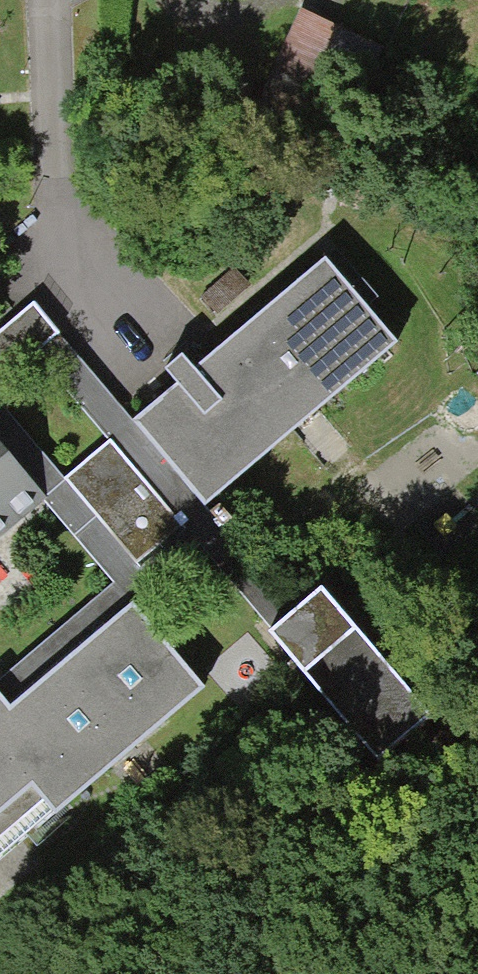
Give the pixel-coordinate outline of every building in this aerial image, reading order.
[(332,127),(366,42),(298,15),(264,100),(332,127)] [(130,425),(206,513),(396,349),(323,264),(195,374),(183,360),(160,379),(170,390),(130,425)] [(0,336),(0,386),(35,355),(59,335),(35,306),(0,336)] [(59,335),(35,355),(111,444),(179,526),(184,531),(206,513),(130,425),(59,335)] [(46,499),(113,586),(0,685),(0,698),(12,712),(130,607),(198,546),(274,635),(297,617),(206,513),(184,531),(140,568),(136,564),(66,483),(0,406),(0,446),(46,499)] [(136,564),(179,526),(111,444),(66,483),(136,564)] [(46,499),(0,446),(0,537),(46,499)] [(379,772),(432,728),(321,597),(297,617),(274,635),(268,641),(379,772)] [(202,692),(130,607),(103,631),(12,712),(0,698),(0,841),(43,803),(54,817),(202,692)]
